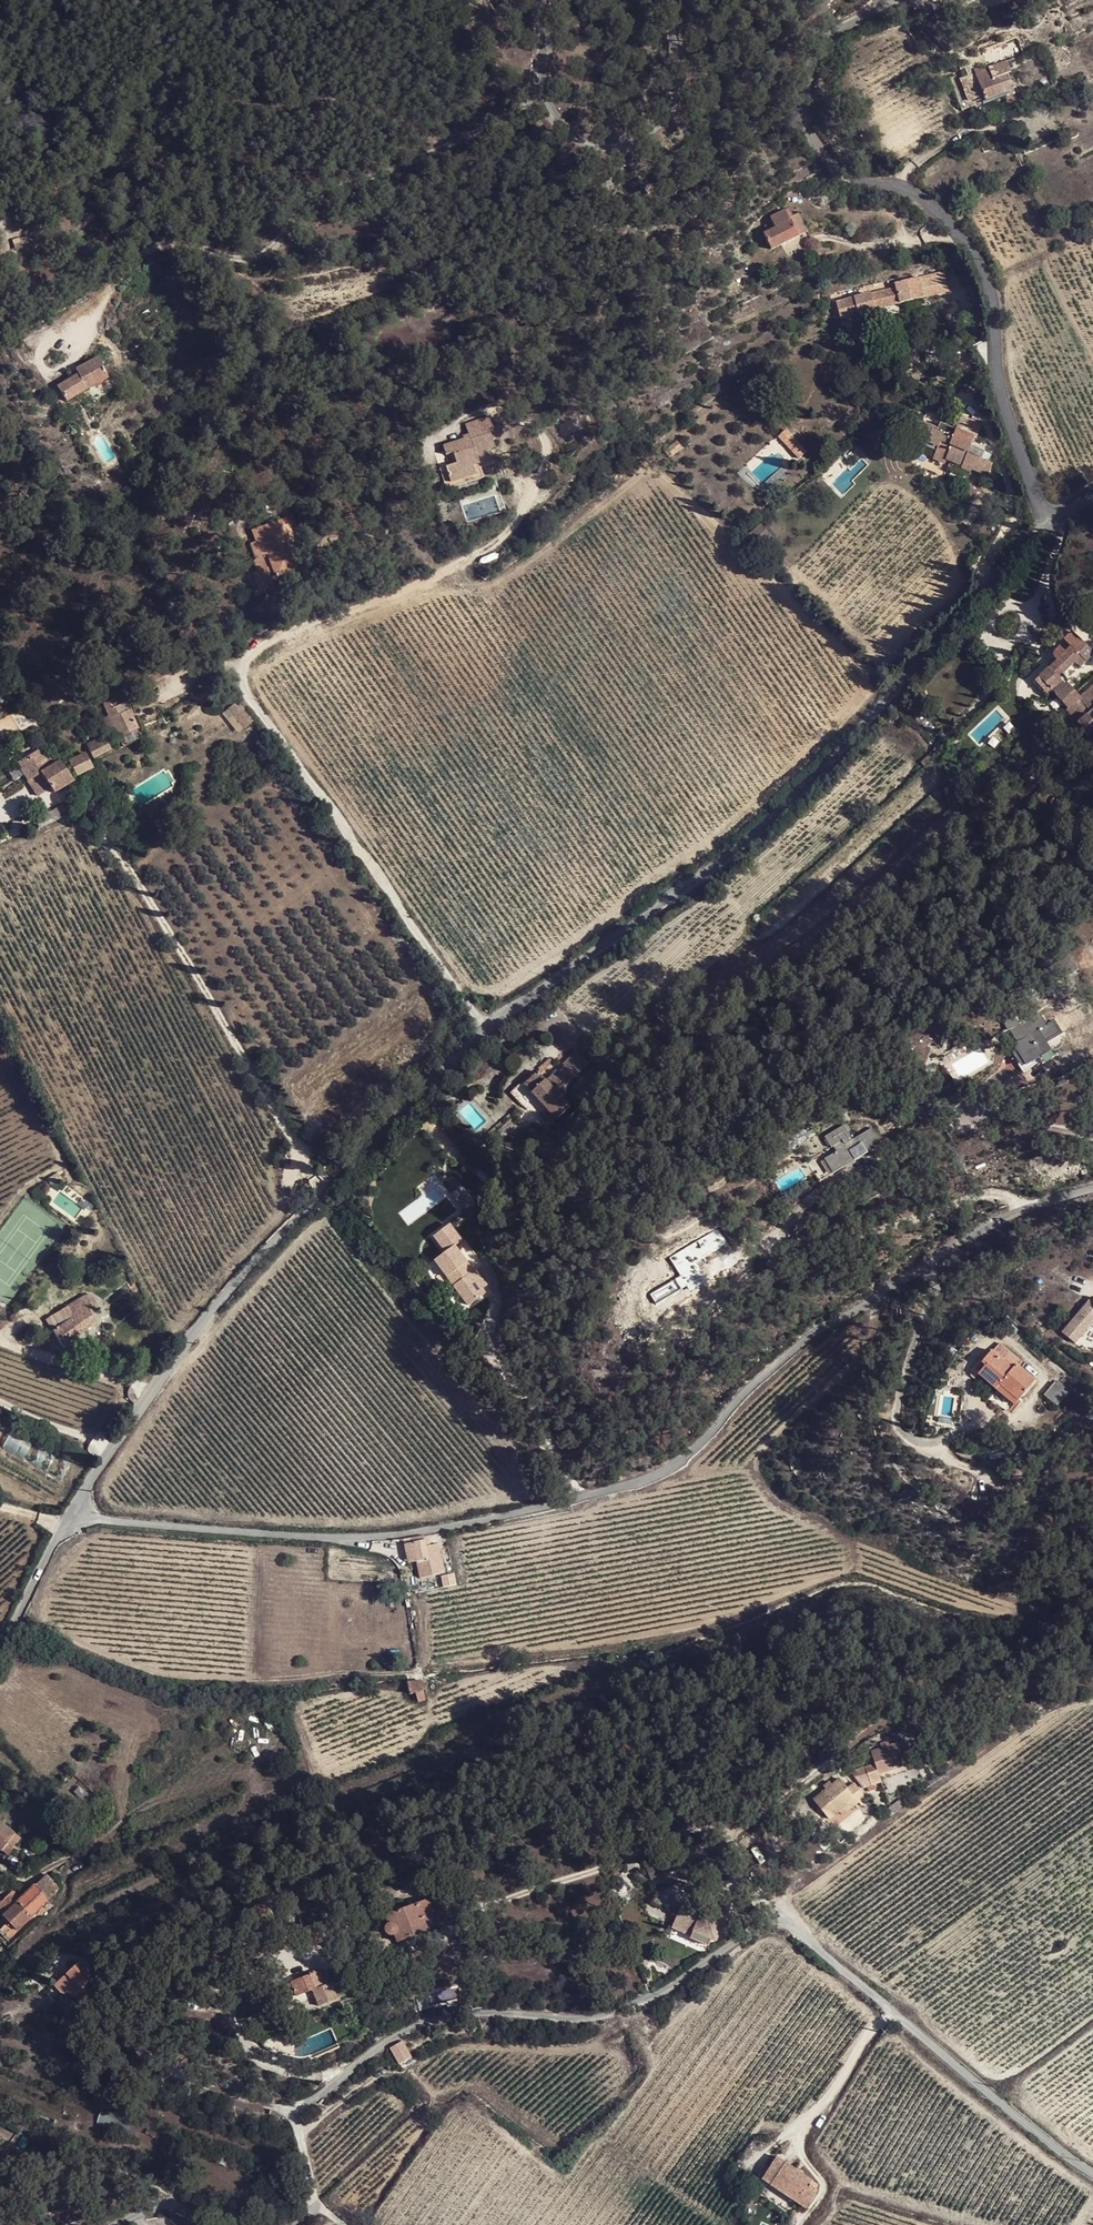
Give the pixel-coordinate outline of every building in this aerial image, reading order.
[(987,68),(959,79),(967,101),(982,95),(985,100),(1002,93),(1013,89),(1006,73),(1000,75),(997,68),(988,71),(987,68)] [(967,101),(959,79),(949,83),(960,109),(969,106),(967,101)] [(1017,101),(1013,89),(1002,93),(1008,106),(1017,101)] [(790,209),(772,217),(777,228),(789,222),(788,219),(793,216),(790,209)] [(808,232),(799,214),(793,216),(803,235),(808,232)] [(803,235),(793,216),(788,219),(789,222),(777,228),(763,235),(772,250),(781,245),(803,235)] [(808,232),(803,235),(781,245),(788,258),(815,245),(808,232)] [(875,310),(901,303),(949,291),(945,273),(932,277),(931,274),(896,283),(897,287),(837,304),(840,319),(875,310)] [(902,306),(901,303),(875,310),(876,313),(902,306)] [(75,370),(78,375),(85,390),(107,379),(97,358),(75,370)] [(67,373),(70,379),(78,375),(75,370),(67,373)] [(78,375),(70,379),(57,387),(66,401),(85,390),(78,375)] [(616,410),(605,396),(595,402),(605,417),(616,410)] [(472,466),(478,464),(491,460),(488,452),(494,449),(488,427),(492,426),(488,416),(466,424),(469,434),(470,438),(464,441),(463,439),(442,446),(446,454),(452,453),(456,464),(445,467),(446,472),(450,483),(475,474),(472,466)] [(947,430),(948,428),(941,424),(938,430),(922,423),(917,435),(919,437),(916,444),(936,452),(933,459),(945,463),(947,459),(962,465),(961,468),(970,472),(972,469),(987,476),(992,465),(987,462),(990,455),(970,446),(965,444),(968,437),(972,439),(974,440),(980,425),(960,417),(954,430),(954,433),(947,430)] [(663,455),(683,439),(677,432),(658,448),(663,455)] [(762,482),(804,453),(790,433),(748,462),(762,482)] [(38,450),(46,446),(43,438),(35,441),(38,450)] [(483,477),(478,464),(472,466),(475,474),(450,483),(446,472),(441,473),(446,489),(483,477)] [(262,586),(277,580),(276,577),(297,569),(290,548),(297,545),(295,540),(293,541),(285,519),(253,531),(257,541),(263,558),(260,559),(264,569),(257,571),(262,586)] [(256,560),(260,559),(263,558),(257,541),(251,544),(256,560)] [(253,561),(257,571),(264,569),(260,559),(256,560),(253,561)] [(280,585),(277,580),(262,586),(257,571),(252,573),(259,592),(280,585)] [(1092,710),(1092,687),(1081,698),(1069,685),(1072,682),(1065,674),(1066,672),(1065,671),(1076,661),(1081,667),(1085,663),(1092,654),(1072,632),(1064,640),(1071,647),(1065,653),(1060,648),(1058,648),(1056,650),(1055,651),(1054,652),(1054,654),(1053,657),(1053,658),(1057,661),(1038,680),(1037,681),(1037,683),(1036,684),(1036,691),(1037,693),(1043,700),(1053,691),(1057,695),(1056,695),(1068,709),(1066,711),(1078,724),(1092,710)] [(1046,651),(1039,644),(1028,655),(1035,662),(1046,651)] [(147,679),(136,684),(139,690),(143,697),(154,692),(147,679)] [(131,691),(132,694),(139,690),(136,684),(135,683),(129,686),(131,691)] [(115,703),(113,699),(103,703),(109,716),(104,719),(108,728),(114,726),(120,738),(139,729),(130,711),(125,711),(121,701),(115,703)] [(231,706),(245,726),(254,720),(240,700),(231,706)] [(1078,724),(1083,730),(1083,731),(1088,736),(1092,732),(1092,710),(1078,724)] [(143,738),(139,729),(120,738),(124,747),(143,738)] [(89,744),(90,748),(106,741),(104,736),(89,744)] [(106,741),(90,748),(95,757),(111,750),(106,741)] [(933,752),(936,755),(941,751),(937,746),(933,750),(933,752)] [(18,761),(37,796),(49,790),(53,795),(74,784),(60,762),(53,767),(43,748),(18,761)] [(925,766),(936,755),(933,752),(922,762),(925,766)] [(86,754),(69,763),(77,776),(93,768),(86,754)] [(1032,982),(1025,985),(1026,987),(1016,990),(1020,1002),(1031,998),(1030,994),(1035,992),(1032,982)] [(1026,1065),(1042,1055),(1046,1053),(1050,1050),(1046,1043),(1062,1034),(1054,1021),(1047,1025),(1039,1015),(1031,1019),(1029,1017),(1023,1021),(1024,1023),(1020,1025),(1019,1024),(1010,1029),(1017,1043),(1009,1048),(1014,1057),(1020,1054),(1026,1065)] [(1045,1060),(1042,1055),(1026,1065),(1020,1054),(1014,1057),(1024,1073),(1045,1060)] [(548,1109),(556,1118),(570,1105),(540,1074),(553,1062),(550,1058),(544,1064),(538,1070),(539,1070),(524,1085),(548,1109)] [(549,1125),(556,1118),(548,1109),(540,1116),(549,1125)] [(836,1152),(826,1158),(835,1172),(858,1158),(882,1144),(872,1128),(853,1139),(852,1139),(844,1126),(825,1137),(831,1148),(833,1147),(836,1152)] [(823,1153),(826,1158),(836,1152),(833,1147),(831,1148),(823,1153)] [(477,1281),(481,1278),(474,1269),(473,1270),(454,1245),(461,1240),(448,1224),(433,1235),(445,1251),(434,1260),(451,1282),(469,1304),(485,1292),(481,1287),(477,1281)] [(486,1283),(481,1278),(477,1281),(481,1287),(486,1283)] [(90,1294),(86,1296),(92,1305),(95,1302),(90,1294)] [(81,1299),(87,1308),(92,1305),(86,1296),(81,1299)] [(58,1327),(53,1331),(63,1345),(97,1321),(87,1308),(81,1299),(51,1317),(58,1327)] [(1069,1338),(1083,1348),(1092,1334),(1092,1305),(1091,1306),(1069,1338)] [(51,1317),(45,1320),(53,1331),(58,1327),(51,1317)] [(992,1350),(981,1363),(984,1367),(978,1374),(996,1389),(1000,1384),(1018,1401),(1035,1380),(1016,1364),(1020,1360),(1000,1343),(993,1351),(992,1350)] [(984,1367),(981,1363),(979,1363),(972,1372),(976,1375),(978,1374),(984,1367)] [(1068,1393),(1067,1393),(1054,1382),(1044,1395),(1057,1406),(1068,1393)] [(1015,1405),(1018,1401),(1000,1384),(996,1389),(1015,1405)] [(424,1536),(412,1538),(413,1544),(417,1562),(420,1577),(443,1573),(440,1557),(428,1560),(426,1547),(424,1536)] [(409,1564),(417,1562),(413,1544),(404,1545),(408,1563),(409,1562),(409,1564)] [(438,1544),(426,1547),(428,1560),(440,1557),(438,1544)] [(424,1690),(421,1681),(408,1683),(410,1694),(416,1693),(418,1702),(425,1700),(424,1690)] [(909,1713),(901,1724),(905,1727),(913,1716),(909,1713)] [(871,1785),(879,1783),(882,1781),(879,1774),(911,1763),(903,1741),(872,1752),(875,1763),(865,1767),(871,1785)] [(863,1787),(871,1785),(865,1767),(852,1771),(863,1787)] [(855,1797),(859,1802),(861,1805),(868,1800),(854,1782),(847,1787),(839,1778),(814,1799),(829,1817),(838,1810),(855,1797)] [(843,1815),(859,1802),(855,1797),(838,1810),(843,1815)] [(21,1837),(0,1821),(0,1849),(8,1855),(21,1837)] [(70,1838),(65,1832),(62,1835),(67,1841),(70,1838)] [(473,1874),(472,1870),(463,1874),(469,1888),(470,1888),(470,1889),(477,1887),(476,1885),(478,1884),(473,1874)] [(20,1927),(60,1888),(47,1873),(22,1898),(4,1916),(9,1921),(11,1919),(20,1927)] [(4,1916),(22,1898),(14,1889),(10,1893),(2,1902),(0,1904),(0,1912),(4,1916)] [(437,1896),(428,1900),(439,1926),(447,1923),(437,1896)] [(439,1926),(428,1900),(399,1910),(398,1906),(385,1911),(389,1922),(386,1926),(386,1928),(386,1929),(387,1932),(389,1933),(390,1934),(395,1934),(398,1942),(439,1926)] [(718,1900),(712,1913),(725,1919),(731,1906),(718,1900)] [(681,1905),(673,1927),(691,1936),(694,1931),(711,1938),(717,1941),(725,1919),(712,1913),(703,1909),(701,1916),(696,1913),(696,1912),(681,1905)] [(17,1930),(20,1927),(11,1919),(9,1921),(17,1930)] [(694,1931),(691,1936),(691,1938),(694,1941),(696,1942),(697,1943),(701,1944),(705,1945),(708,1945),(711,1938),(694,1931)] [(99,1983),(93,1977),(79,1962),(53,1985),(62,1995),(66,1992),(73,1999),(75,1997),(87,2011),(97,2001),(96,1998),(93,2000),(82,1988),(89,1981),(95,1988),(99,1983)] [(101,1969),(93,1977),(99,1983),(107,1975),(101,1969)] [(291,1983),(285,1985),(289,1995),(295,1992),(296,1996),(313,1990),(319,2006),(328,2002),(338,1998),(331,1982),(325,1984),(320,1970),(291,1981),(291,1983)] [(87,2028),(91,2034),(95,2030),(91,2025),(87,2028)] [(87,2028),(81,2033),(86,2038),(91,2034),(87,2028)] [(402,2041),(390,2048),(398,2064),(411,2058),(402,2041)] [(92,2062),(81,2057),(77,2066),(88,2072),(92,2062)] [(69,2126),(54,2119),(50,2127),(66,2134),(69,2126)] [(24,2135),(17,2144),(24,2148),(30,2138),(24,2135)] [(819,2184),(776,2156),(762,2178),(807,2208),(818,2190),(816,2189),(819,2184)]
